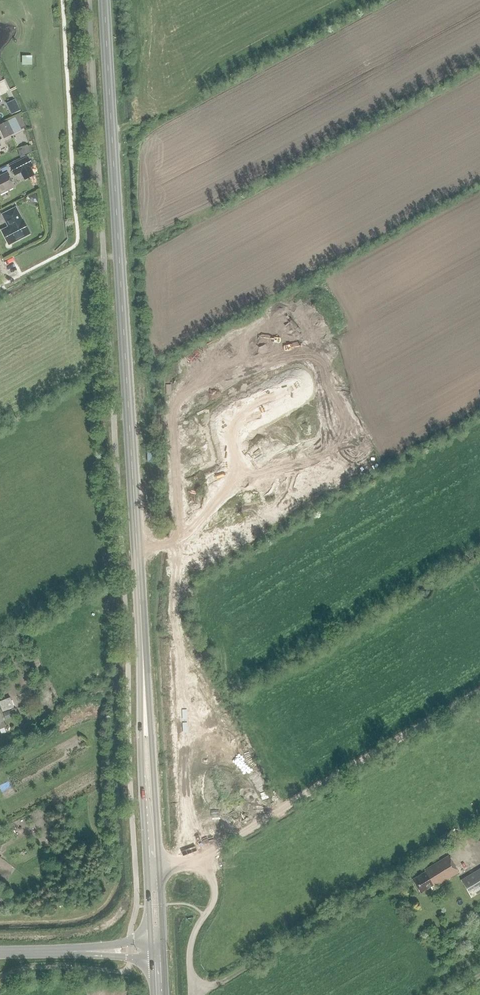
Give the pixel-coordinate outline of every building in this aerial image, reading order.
[(35,55),(25,55),(26,64),(35,63),(35,55)] [(5,100),(11,97),(5,82),(0,84),(0,89),(5,100)] [(4,138),(15,133),(9,121),(0,125),(0,130),(4,138)] [(30,146),(23,147),(24,154),(32,152),(30,145),(30,146)] [(14,176),(20,173),(24,181),(35,176),(31,168),(33,167),(28,156),(9,165),(14,176)] [(7,173),(0,176),(0,194),(15,187),(7,173)] [(30,234),(22,220),(16,208),(2,215),(7,224),(8,224),(9,227),(2,231),(9,245),(30,234)] [(224,475),(214,476),(215,486),(226,484),(224,475)] [(232,528),(236,538),(249,532),(245,523),(232,528)] [(0,701),(0,707),(2,712),(14,708),(10,698),(0,701)] [(15,717),(12,710),(5,713),(7,720),(15,717)] [(459,874),(448,855),(423,870),(425,872),(412,880),(420,894),(433,886),(434,889),(459,874)] [(479,893),(479,868),(461,880),(472,898),(479,893)]
